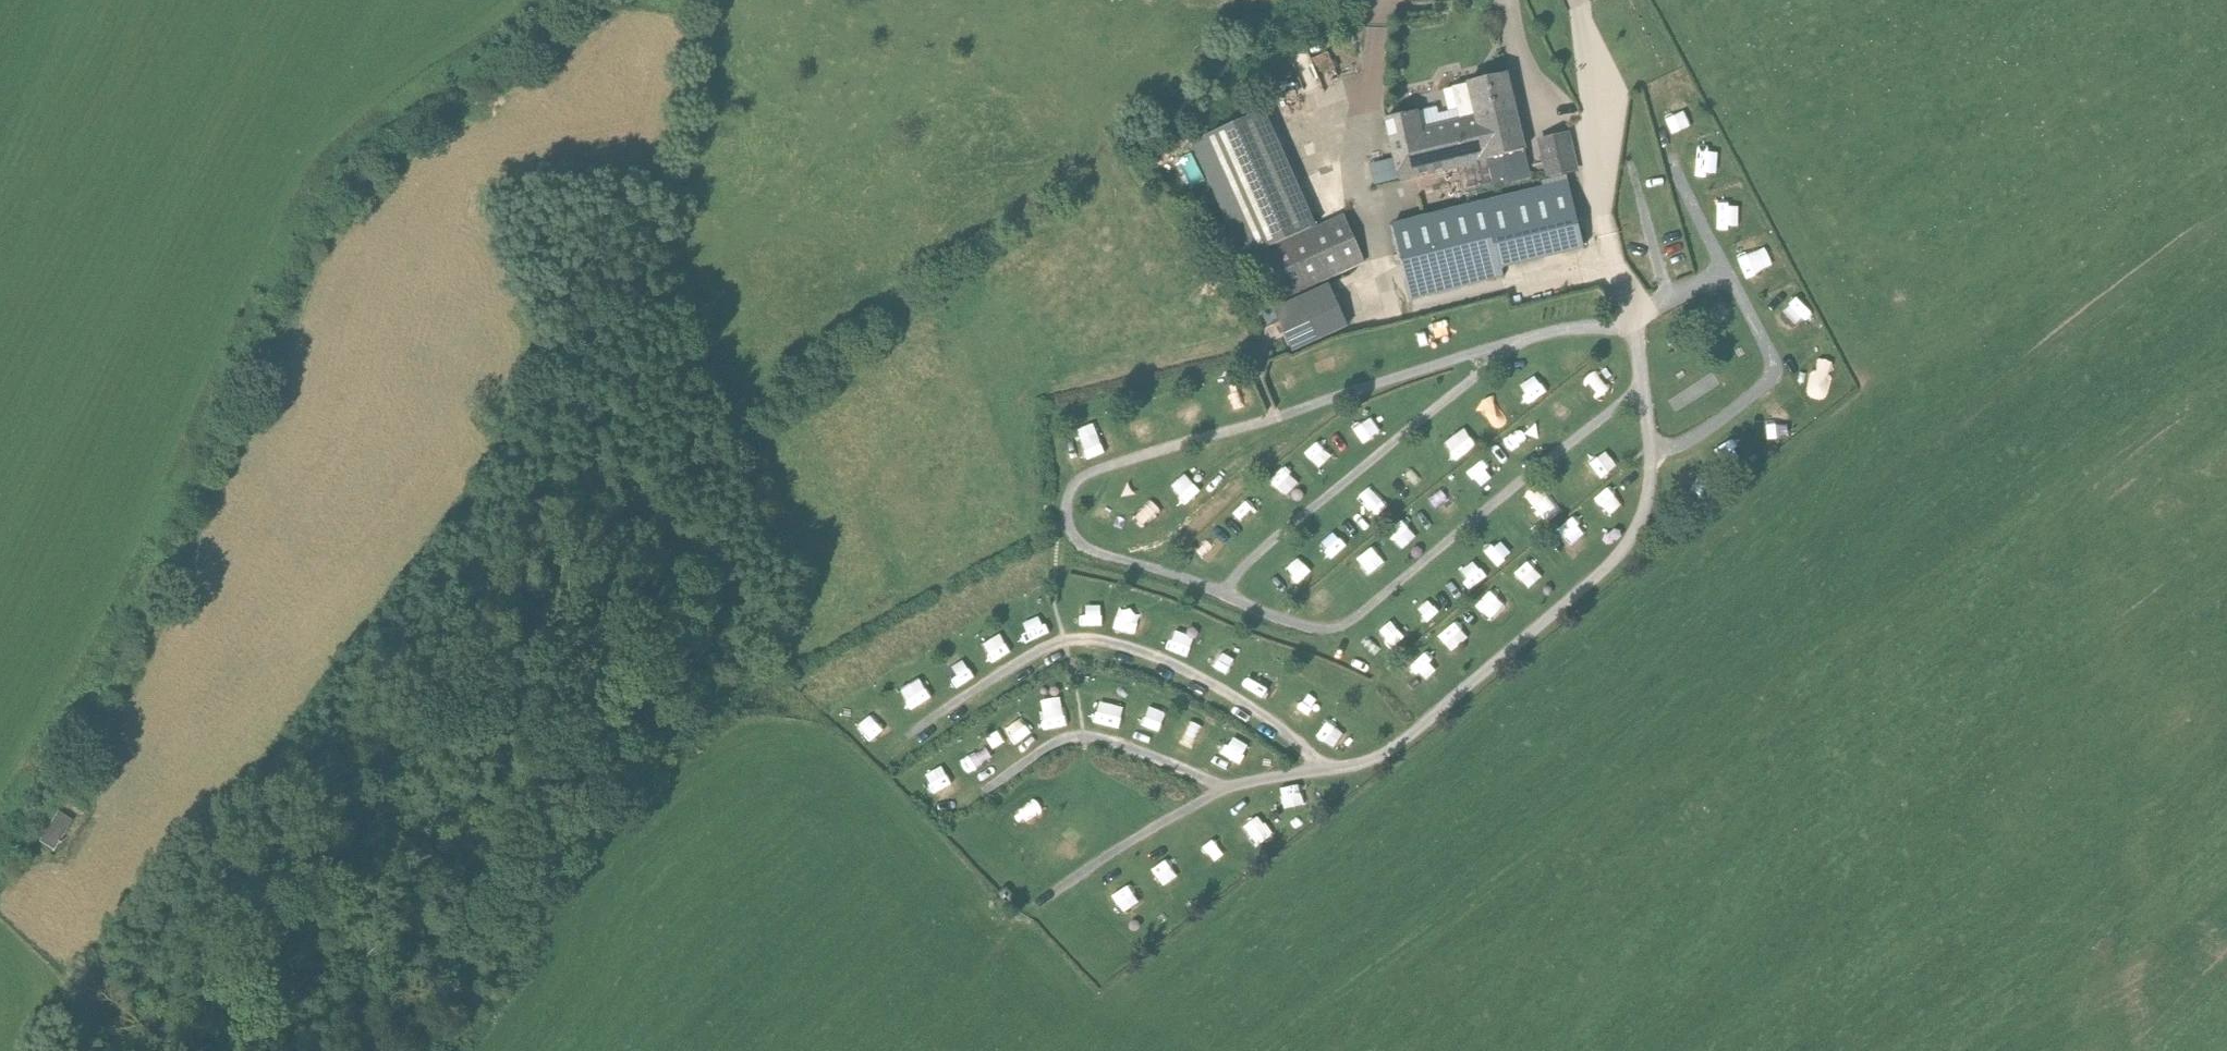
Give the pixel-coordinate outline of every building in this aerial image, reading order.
[(1400,180),(1503,154),(1509,183),(1532,177),(1507,74),(1468,83),(1468,84),(1454,87),(1461,119),(1422,128),(1418,110),(1385,118),(1398,175),(1399,175),(1400,180)] [(1192,142),(1244,258),(1316,226),(1264,110),(1192,142)] [(1576,172),(1572,155),(1567,134),(1546,139),(1551,161),(1546,162),(1549,178),(1576,172)] [(1484,201),(1469,204),(1392,224),(1412,299),(1504,276),(1502,268),(1585,248),(1568,180),(1484,201)] [(1365,262),(1344,214),(1251,257),(1272,305),(1365,262)] [(1330,286),(1274,310),(1292,351),(1348,327),(1330,286)] [(1596,391),(1616,381),(1606,362),(1586,372),(1596,391)] [(1484,404),(1497,423),(1514,412),(1500,393),(1484,404)] [(1463,453),(1476,435),(1461,424),(1448,442),(1463,453)] [(1322,438),(1310,448),(1329,471),(1341,460),(1322,438)] [(1292,469),(1278,481),(1291,495),(1305,483),(1292,469)] [(1613,488),(1599,500),(1610,513),(1624,502),(1613,488)] [(1558,495),(1547,503),(1559,517),(1569,508),(1558,495)] [(1146,517),(1158,532),(1171,522),(1159,507),(1146,517)] [(1415,509),(1398,526),(1415,543),(1432,526),(1415,509)] [(1567,528),(1578,542),(1589,534),(1578,520),(1567,528)] [(1494,540),(1505,554),(1517,545),(1506,531),(1494,540)] [(1475,556),(1460,569),(1475,586),(1490,573),(1475,556)] [(1431,621),(1449,608),(1437,591),(1418,604),(1431,621)] [(1481,607),(1498,626),(1512,612),(1496,594),(1481,607)] [(1133,609),(1126,628),(1151,638),(1158,618),(1133,609)] [(1398,617),(1385,632),(1400,646),(1413,630),(1398,617)] [(1454,650),(1470,637),(1456,620),(1440,633),(1454,650)] [(926,677),(907,684),(915,705),(934,697),(926,677)] [(1125,711),(1130,692),(1114,688),(1109,707),(1125,711)] [(1065,691),(1047,697),(1057,724),(1075,717),(1065,691)] [(1142,716),(1161,720),(1166,701),(1147,696),(1142,716)] [(1343,741),(1355,725),(1338,712),(1326,728),(1343,741)] [(1199,750),(1211,733),(1197,723),(1185,740),(1199,750)] [(1230,767),(1249,760),(1241,737),(1222,744),(1230,767)] [(990,741),(969,747),(975,767),(997,761),(990,741)] [(1233,805),(1242,827),(1261,820),(1253,798),(1233,805)] [(61,816),(44,843),(53,850),(71,822),(61,816)] [(1201,833),(1211,854),(1228,846),(1218,825),(1201,833)] [(1130,875),(1116,884),(1127,901),(1141,892),(1130,875)]
